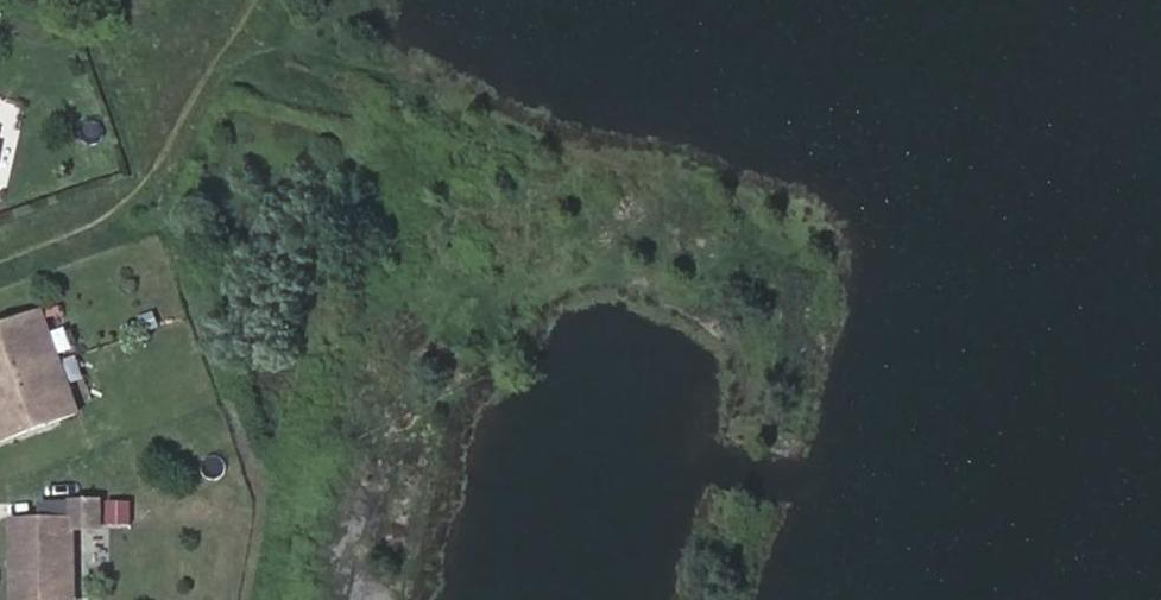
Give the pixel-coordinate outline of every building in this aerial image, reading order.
[(42,315),(0,330),(0,445),(79,417),(42,315)] [(20,599),(70,599),(70,574),(81,574),(81,528),(108,528),(108,502),(80,502),(80,519),(19,519),(20,599)] [(70,599),(81,599),(81,574),(70,574),(70,599)]
